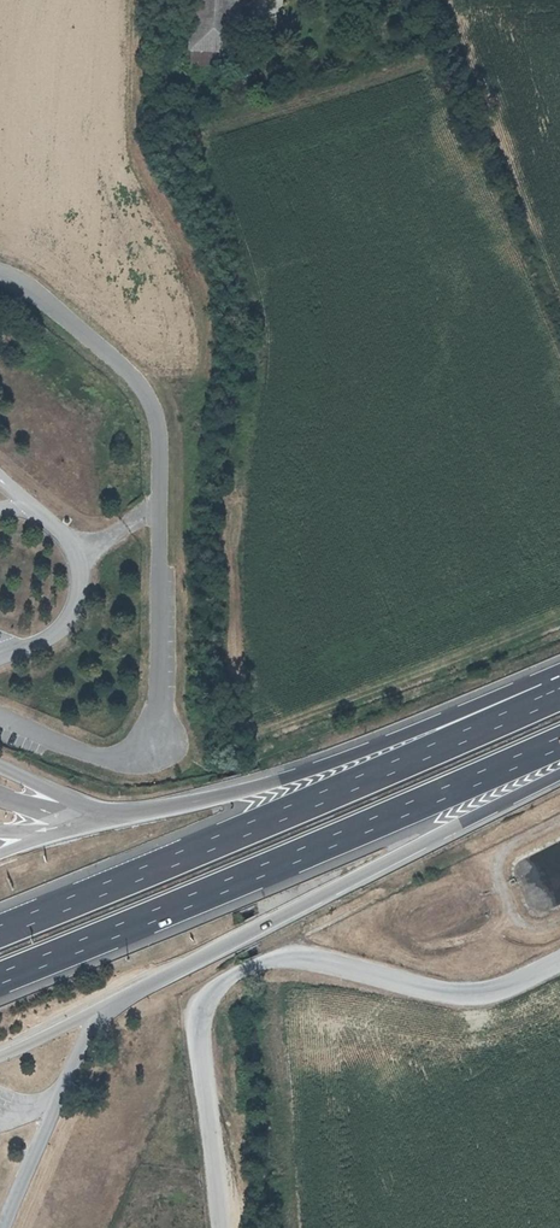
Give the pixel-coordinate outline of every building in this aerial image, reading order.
[(236,53),(237,0),(192,0),(190,46),(190,52),(236,53)]
